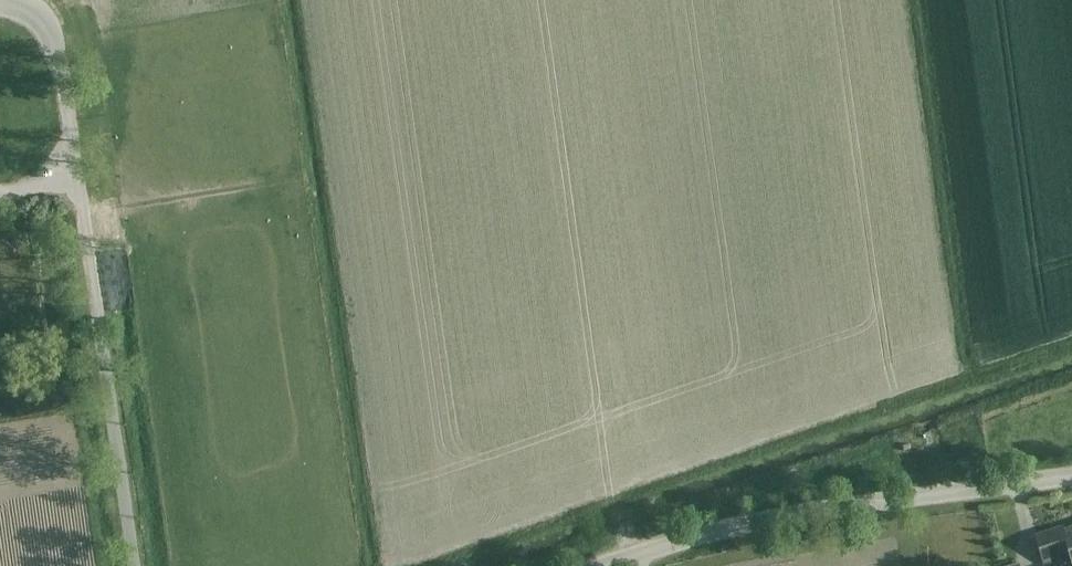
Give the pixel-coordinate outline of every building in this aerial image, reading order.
[(1070,555),(1071,563),(1071,527),(1063,530),(1062,527),(1034,535),(1043,563),(1070,555)]
